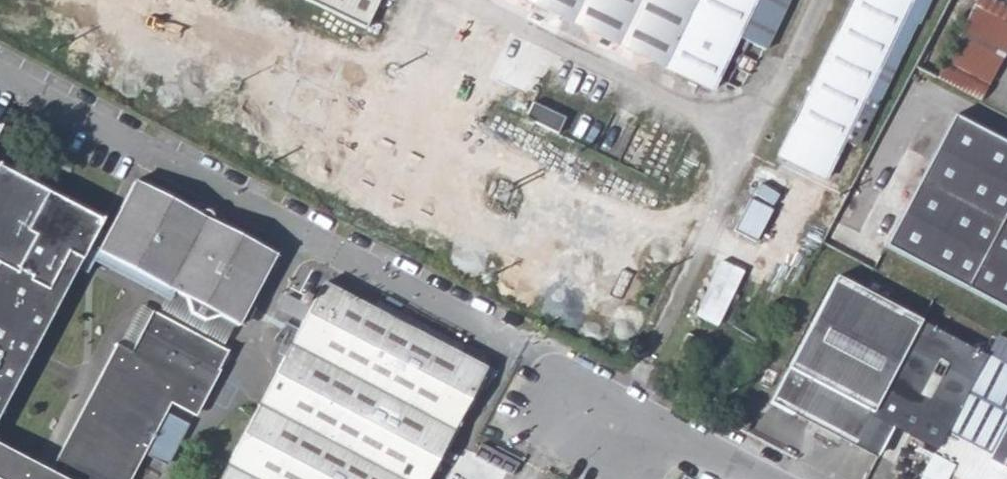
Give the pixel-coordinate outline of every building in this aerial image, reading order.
[(361,32),(376,0),(294,0),(361,32)] [(710,93),(737,38),(766,52),(792,0),(515,0),(710,93)] [(826,180),(915,0),(854,0),(779,157),(826,180)] [(987,86),(1006,50),(1006,4),(999,0),(978,0),(945,63),(987,86)] [(1006,310),(1006,148),(953,120),(946,134),(923,123),(881,204),(901,217),(885,248),(1006,310)] [(80,263),(87,250),(100,225),(0,172),(0,416),(80,263)] [(775,190),(782,194),(786,185),(779,180),(775,190)] [(98,256),(240,332),(275,264),(214,235),(215,230),(214,224),(211,219),(207,216),(202,215),(197,218),(194,223),(131,192),(98,256)] [(842,218),(850,222),(854,213),(846,208),(842,218)] [(98,256),(87,250),(80,263),(145,297),(129,328),(218,375),(240,332),(98,256)] [(723,324),(744,267),(720,258),(699,315),(723,324)] [(920,323),(836,280),(771,405),(854,448),(858,441),(920,323)] [(222,478),(425,478),(484,368),(461,357),(376,315),(322,288),(222,478)] [(376,315),(461,357),(468,346),(381,302),(376,315)] [(920,323),(858,441),(881,452),(895,428),(935,449),(921,478),(1006,478),(1006,470),(1004,469),(987,461),(1006,424),(1006,370),(920,323)] [(54,477),(58,478),(133,478),(148,450),(171,460),(186,435),(163,424),(170,408),(194,420),(218,375),(129,328),(117,350),(109,369),(109,371),(105,386),(99,402),(91,418),(54,477)] [(1004,469),(1006,464),(1006,424),(987,461),(1004,469)]
